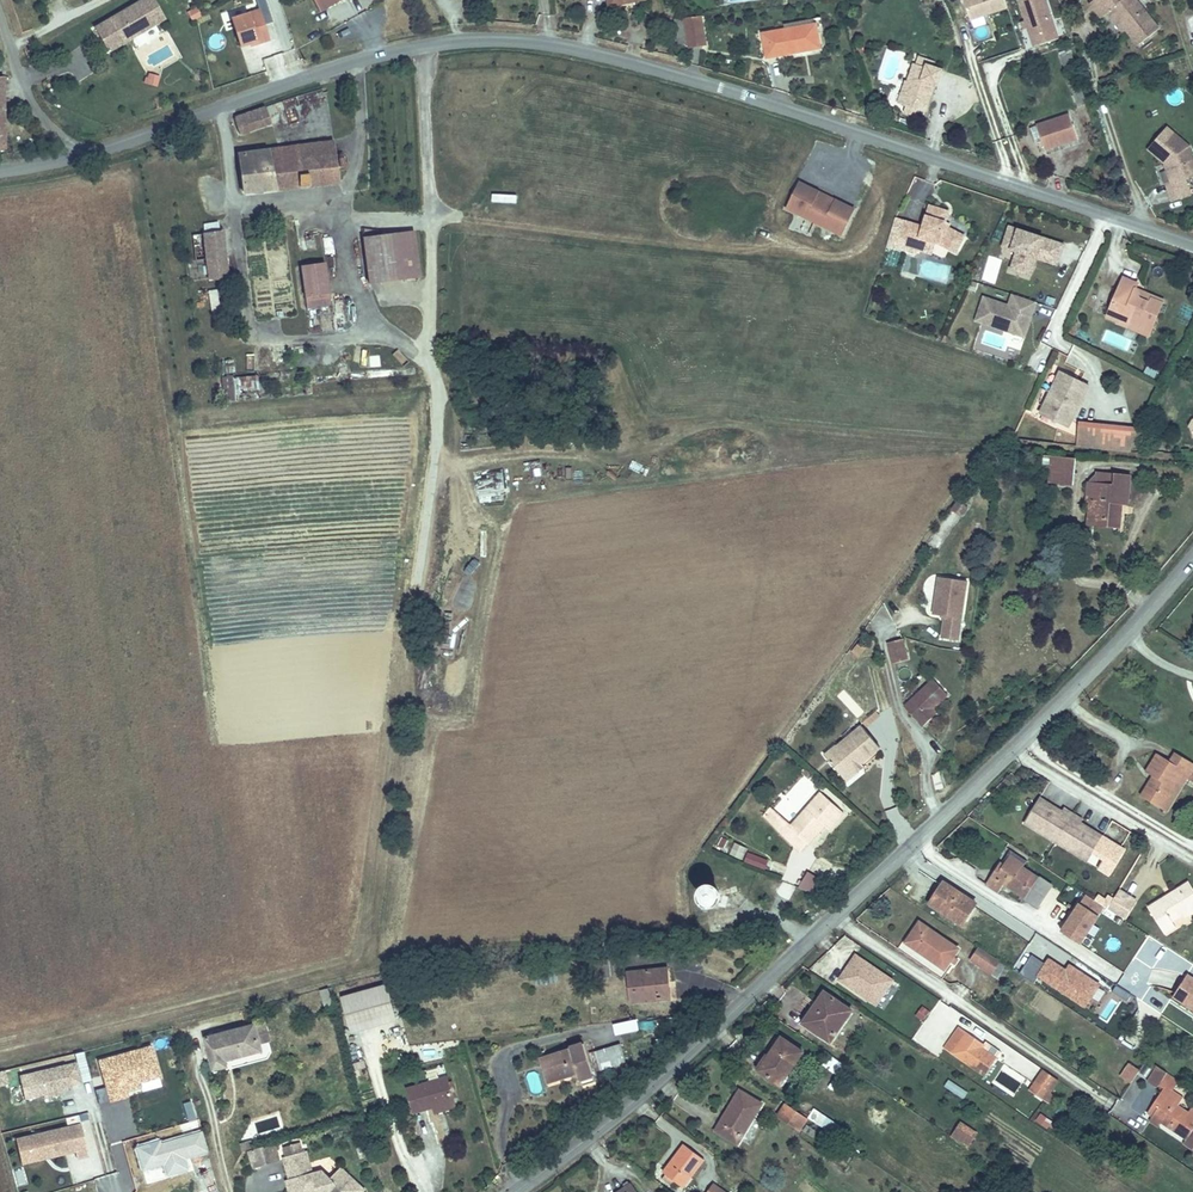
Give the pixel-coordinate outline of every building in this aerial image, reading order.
[(158,10),(152,0),(126,0),(93,20),(107,42),(158,10)] [(995,0),(978,0),(957,7),(964,30),(1001,18),(995,0)] [(1064,19),(1058,0),(1050,3),(1056,21),(1064,19)] [(1139,17),(1152,33),(1172,15),(1159,0),(1124,0),(1120,3),(1134,21),(1139,17)] [(1052,50),(1037,2),(1013,10),(1028,58),(1052,50)] [(229,19),(240,50),(270,39),(258,8),(229,19)] [(727,27),(724,12),(706,14),(709,31),(727,27)] [(785,49),(840,41),(836,12),(780,21),(785,49)] [(681,49),(707,47),(704,16),(678,18),(681,49)] [(730,40),(727,27),(709,31),(712,43),(730,40)] [(1097,53),(1093,41),(1079,45),(1084,58),(1097,53)] [(922,86),(919,95),(945,103),(952,84),(948,82),(951,73),(956,74),(961,60),(936,52),(928,73),(924,71),(919,85),(922,86)] [(1067,73),(1063,60),(1049,64),(1054,77),(1067,73)] [(147,72),(142,82),(155,88),(160,77),(147,72)] [(263,115),(235,125),(238,137),(266,129),(263,115)] [(1044,155),(1078,144),(1070,119),(1035,129),(1044,155)] [(1192,162),(1192,157),(1190,150),(1167,133),(1150,155),(1162,165),(1171,187),(1167,189),(1173,203),(1190,196),(1184,181),(1192,178),(1186,165),(1192,162)] [(329,143),(239,157),(244,197),(334,183),(329,143)] [(842,234),(854,209),(798,181),(786,207),(842,234)] [(944,224),(948,214),(929,207),(922,228),(905,223),(899,238),(917,245),(919,240),(936,245),(953,254),(962,239),(946,230),(943,228),(944,224)] [(899,238),(905,223),(896,219),(887,245),(895,248),(899,238)] [(1059,248),(1005,228),(997,249),(1011,254),(1007,265),(1028,272),(1032,261),(1052,269),(1059,248)] [(368,280),(418,271),(411,230),(408,231),(374,237),(376,252),(363,254),(368,280)] [(299,252),(296,234),(287,235),(290,254),(299,252)] [(205,239),(208,262),(224,260),(221,237),(205,239)] [(360,240),(363,254),(376,252),(374,237),(360,240)] [(208,262),(211,281),(226,279),(224,260),(208,262)] [(1028,272),(1007,265),(1005,271),(1025,278),(1028,272)] [(326,266),(301,271),(309,311),(334,306),(326,266)] [(1103,322),(1113,326),(1114,322),(1126,327),(1127,324),(1145,331),(1148,322),(1154,324),(1160,307),(1149,303),(1148,307),(1133,301),(1133,292),(1135,287),(1120,280),(1103,322)] [(1162,303),(1133,292),(1133,301),(1148,307),(1149,303),(1160,307),(1162,303)] [(1019,324),(1021,320),(1024,321),(1030,305),(1006,297),(1002,308),(977,299),(968,323),(1017,340),(1023,326),(1019,324)] [(1114,322),(1113,326),(1114,327),(1147,341),(1154,324),(1148,322),(1145,331),(1127,324),(1126,327),(1114,322)] [(1039,343),(1032,365),(1045,369),(1052,346),(1039,343)] [(308,365),(329,365),(329,354),(308,354),(308,365)] [(234,373),(233,360),(223,361),(224,374),(234,373)] [(1062,374),(1041,413),(1075,430),(1078,423),(1070,419),(1087,388),(1062,374)] [(237,391),(254,387),(251,376),(235,379),(237,391)] [(1136,453),(1147,431),(1084,426),(1082,447),(1136,453)] [(1047,459),(1046,486),(1069,487),(1070,461),(1047,459)] [(1084,486),(1083,505),(1095,505),(1094,532),(1118,533),(1119,517),(1112,516),(1112,506),(1125,507),(1127,475),(1110,475),(1109,487),(1084,486)] [(964,516),(969,507),(956,500),(951,509),(964,516)] [(943,600),(946,579),(940,578),(937,600),(943,600)] [(959,642),(968,582),(946,579),(943,600),(937,600),(934,615),(946,617),(942,639),(959,642)] [(902,642),(888,645),(893,668),(907,665),(902,642)] [(931,682),(903,709),(923,729),(933,720),(927,715),(946,696),(931,682)] [(840,753),(829,763),(845,783),(856,774),(853,769),(876,748),(861,728),(836,749),(840,753)] [(1173,756),(1169,763),(1157,756),(1144,777),(1152,782),(1140,802),(1159,813),(1181,777),(1186,780),(1192,784),(1192,768),(1173,756)] [(808,778),(802,773),(797,779),(802,784),(808,778)] [(1164,816),(1186,780),(1181,777),(1159,813),(1164,816)] [(792,819),(786,825),(804,843),(814,832),(819,837),(834,822),(811,799),(792,819)] [(1078,826),(1080,823),(1061,810),(1059,813),(1037,799),(1027,814),(1037,821),(1030,831),(1074,859),(1080,849),(1090,855),(1100,840),(1078,826)] [(792,819),(775,802),(769,807),(786,825),(792,819)] [(1030,831),(1037,821),(1027,814),(1020,825),(1030,831)] [(727,853),(741,860),(746,848),(732,841),(727,853)] [(1084,865),(1090,855),(1080,849),(1074,859),(1084,865)] [(748,853),(745,862),(765,869),(768,860),(748,853)] [(999,892),(1004,884),(1039,906),(1052,885),(1002,855),(984,883),(999,892)] [(814,896),(822,880),(807,872),(798,888),(814,896)] [(782,880),(775,893),(788,900),(795,888),(782,880)] [(962,926),(976,903),(945,882),(930,905),(962,926)] [(1181,891),(1190,907),(1179,914),(1181,918),(1184,922),(1192,917),(1192,885),(1192,883),(1181,891)] [(704,894),(704,898),(705,901),(708,903),(711,904),(714,904),(717,901),(718,898),(718,894),(716,891),(713,890),(709,890),(706,891),(704,894)] [(1190,907),(1181,891),(1146,910),(1163,939),(1175,932),(1171,924),(1181,918),(1179,914),(1190,907)] [(1126,921),(1137,903),(1119,892),(1108,909),(1126,921)] [(1081,894),(1061,934),(1088,947),(1108,907),(1081,894)] [(911,933),(937,950),(943,943),(916,925),(911,933)] [(931,960),(937,950),(911,933),(903,943),(931,960)] [(988,973),(996,960),(977,948),(968,960),(988,973)] [(1100,985),(1068,965),(1065,971),(1033,951),(1019,974),(1035,984),(1038,979),(1086,1008),(1100,985)] [(855,953),(836,982),(877,1008),(895,980),(855,953)] [(1175,989),(1179,974),(1152,966),(1148,981),(1175,989)] [(664,971),(628,974),(630,1005),(674,1002),(673,988),(665,989),(664,971)] [(1187,976),(1174,998),(1192,1010),(1192,979),(1187,976)] [(390,1022),(381,988),(337,999),(347,1034),(390,1022)] [(320,992),(326,1009),(333,1006),(327,990),(320,992)] [(830,1045),(852,1013),(822,994),(801,1026),(830,1045)] [(922,1005),(915,1016),(923,1022),(930,1011),(922,1005)] [(615,1036),(639,1032),(637,1019),(613,1023),(615,1036)] [(249,1025),(199,1037),(206,1070),(222,1066),(220,1058),(226,1057),(227,1062),(256,1056),(249,1025)] [(986,1076),(996,1060),(984,1053),(988,1047),(957,1028),(943,1050),(986,1076)] [(780,1083),(804,1049),(782,1034),(758,1068),(780,1083)] [(552,1069),(541,1072),(548,1089),(573,1080),(579,1094),(594,1088),(579,1047),(548,1058),(552,1069)] [(1013,1050),(1005,1061),(1033,1079),(1041,1067),(1013,1050)] [(831,1056),(824,1067),(837,1076),(845,1065),(831,1056)] [(538,1062),(541,1072),(552,1069),(548,1058),(538,1062)] [(1128,1062),(1119,1077),(1131,1084),(1140,1070),(1128,1062)] [(64,1089),(63,1084),(73,1082),(68,1065),(12,1079),(17,1101),(36,1096),(54,1092),(64,1089)] [(117,1069),(105,1073),(108,1083),(120,1079),(117,1069)] [(8,1085),(4,1070),(0,1071),(0,1087),(8,1085)] [(526,1073),(530,1096),(542,1094),(538,1071),(526,1073)] [(1057,1082),(1042,1072),(1032,1086),(1035,1088),(1030,1095),(1043,1103),(1057,1082)] [(439,1080),(415,1087),(423,1111),(428,1110),(447,1104),(439,1080)] [(947,1080),(943,1088),(964,1098),(968,1090),(947,1080)] [(423,1111),(415,1087),(401,1092),(408,1116),(423,1111)] [(1156,1101),(1154,1103),(1185,1124),(1188,1120),(1171,1107),(1175,1100),(1157,1088),(1151,1097),(1156,1101)] [(740,1145),(762,1105),(736,1091),(727,1107),(732,1110),(729,1117),(724,1114),(714,1132),(740,1145)] [(55,1096),(54,1092),(36,1096),(37,1101),(55,1096)] [(76,1121),(75,1105),(82,1105),(82,1092),(62,1092),(63,1114),(68,1114),(68,1121),(76,1121)] [(192,1099),(182,1101),(187,1121),(196,1119),(192,1099)] [(1185,1124),(1154,1103),(1144,1118),(1175,1139),(1185,1124)] [(450,1112),(447,1104),(428,1110),(430,1119),(450,1112)] [(799,1131),(807,1120),(784,1105),(776,1116),(799,1131)] [(872,1124),(888,1123),(887,1107),(871,1108),(872,1124)] [(809,1120),(837,1138),(844,1128),(816,1109),(809,1120)] [(1039,1113),(1034,1122),(1051,1132),(1057,1122),(1039,1113)] [(968,1149),(978,1135),(962,1124),(952,1138),(968,1149)] [(82,1156),(74,1125),(18,1139),(24,1160),(45,1155),(46,1158),(69,1152),(71,1159),(82,1156)] [(24,1160),(18,1139),(9,1142),(16,1166),(46,1158),(45,1155),(24,1160)] [(680,1187),(703,1157),(684,1142),(660,1172),(680,1187)] [(124,1191),(135,1191),(121,1143),(111,1146),(124,1191)] [(251,1150),(255,1168),(280,1162),(276,1145),(251,1150)] [(309,1190),(310,1191),(321,1191),(326,1190),(328,1191),(356,1191),(361,1184),(337,1167),(330,1177),(319,1170),(309,1173),(302,1151),(282,1158),(290,1180),(287,1181),(290,1191),(306,1191),(309,1190)] [(706,1177),(697,1189),(701,1191),(718,1191),(721,1188),(706,1177)] [(633,1180),(620,1191),(621,1191),(643,1191),(633,1180)]
